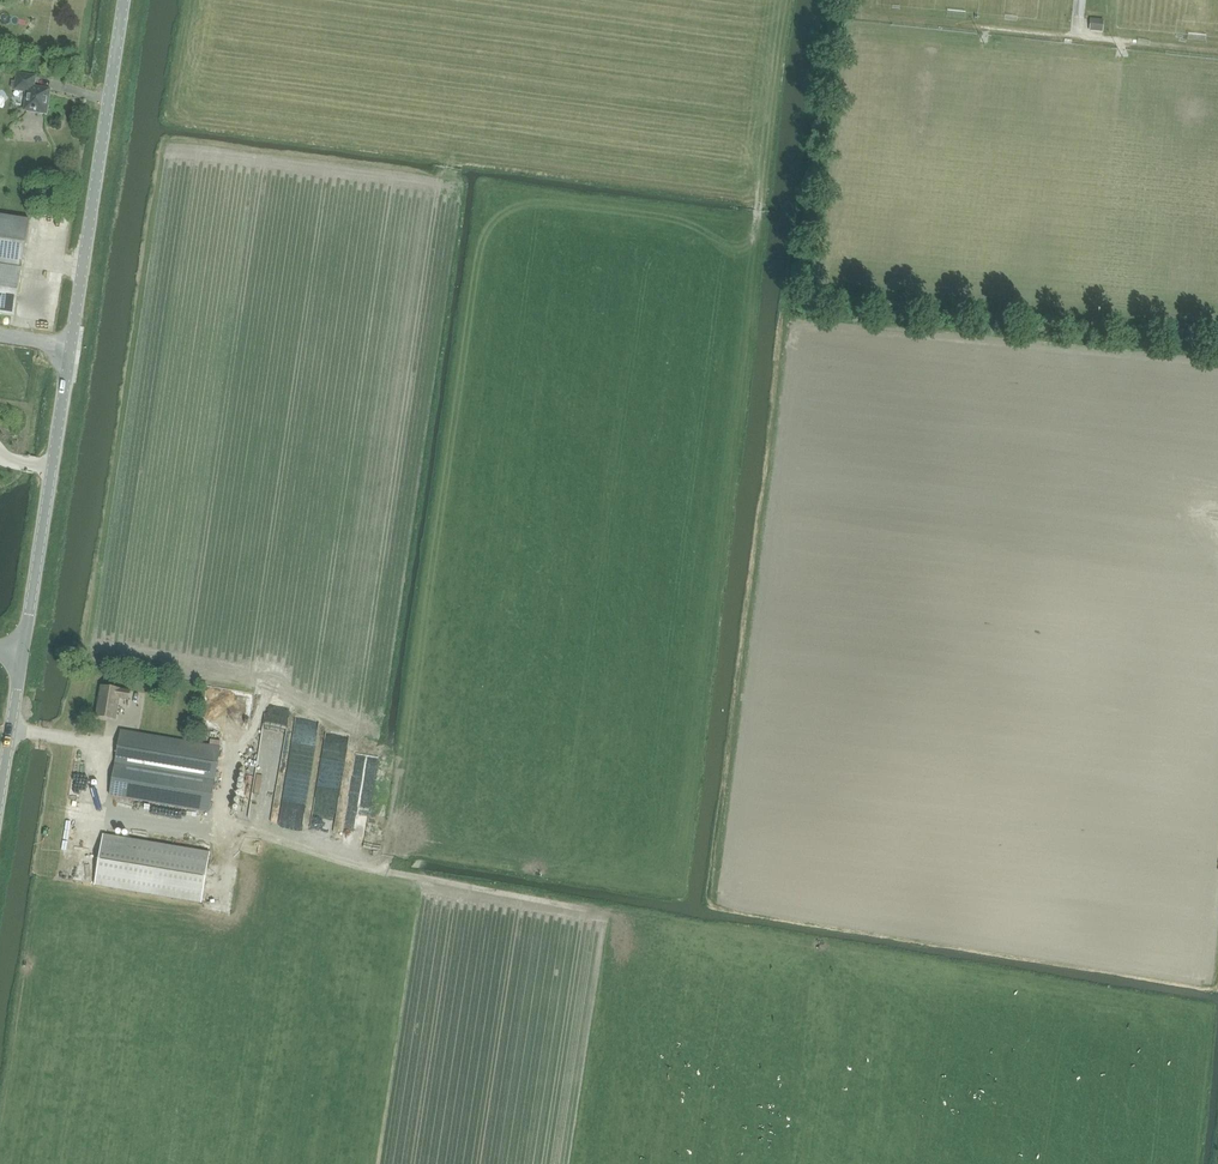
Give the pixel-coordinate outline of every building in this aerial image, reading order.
[(1103,20),(1091,19),(1090,30),(1102,31),(1103,20)] [(33,86),(35,76),(17,73),(15,89),(27,91),(24,109),(46,112),(50,89),(33,86)] [(15,317),(29,220),(0,216),(0,314),(15,317)] [(96,716),(116,719),(119,698),(128,699),(130,690),(101,686),(96,716)] [(263,718),(254,786),(276,789),(287,706),(268,703),(267,712),(275,713),(274,720),(263,718)] [(222,733),(224,727),(201,722),(199,728),(222,733)] [(110,795),(209,812),(220,747),(121,730),(110,795)] [(70,773),(75,793),(86,790),(82,771),(70,773)] [(75,814),(76,800),(67,800),(67,813),(75,814)] [(94,885),(201,903),(210,853),(103,835),(94,885)]
